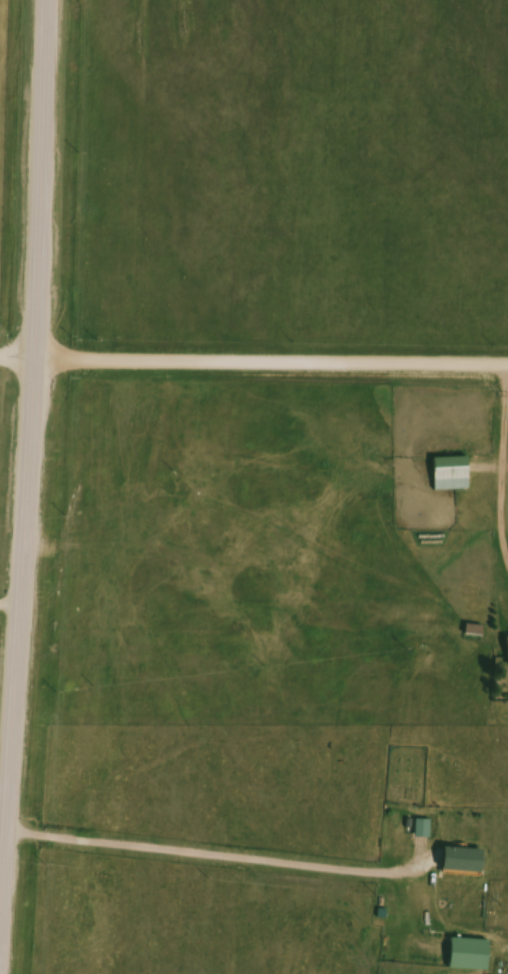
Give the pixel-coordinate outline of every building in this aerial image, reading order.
[(474,461),(438,461),(438,493),(474,493),(474,461)] [(487,642),(488,628),(470,627),(469,641),(487,642)] [(419,839),(432,840),(433,822),(420,821),(419,839)] [(488,851),(451,851),(451,874),(488,874),(488,851)] [(492,973),(493,973),(495,943),(456,941),(454,972),(492,973)]
